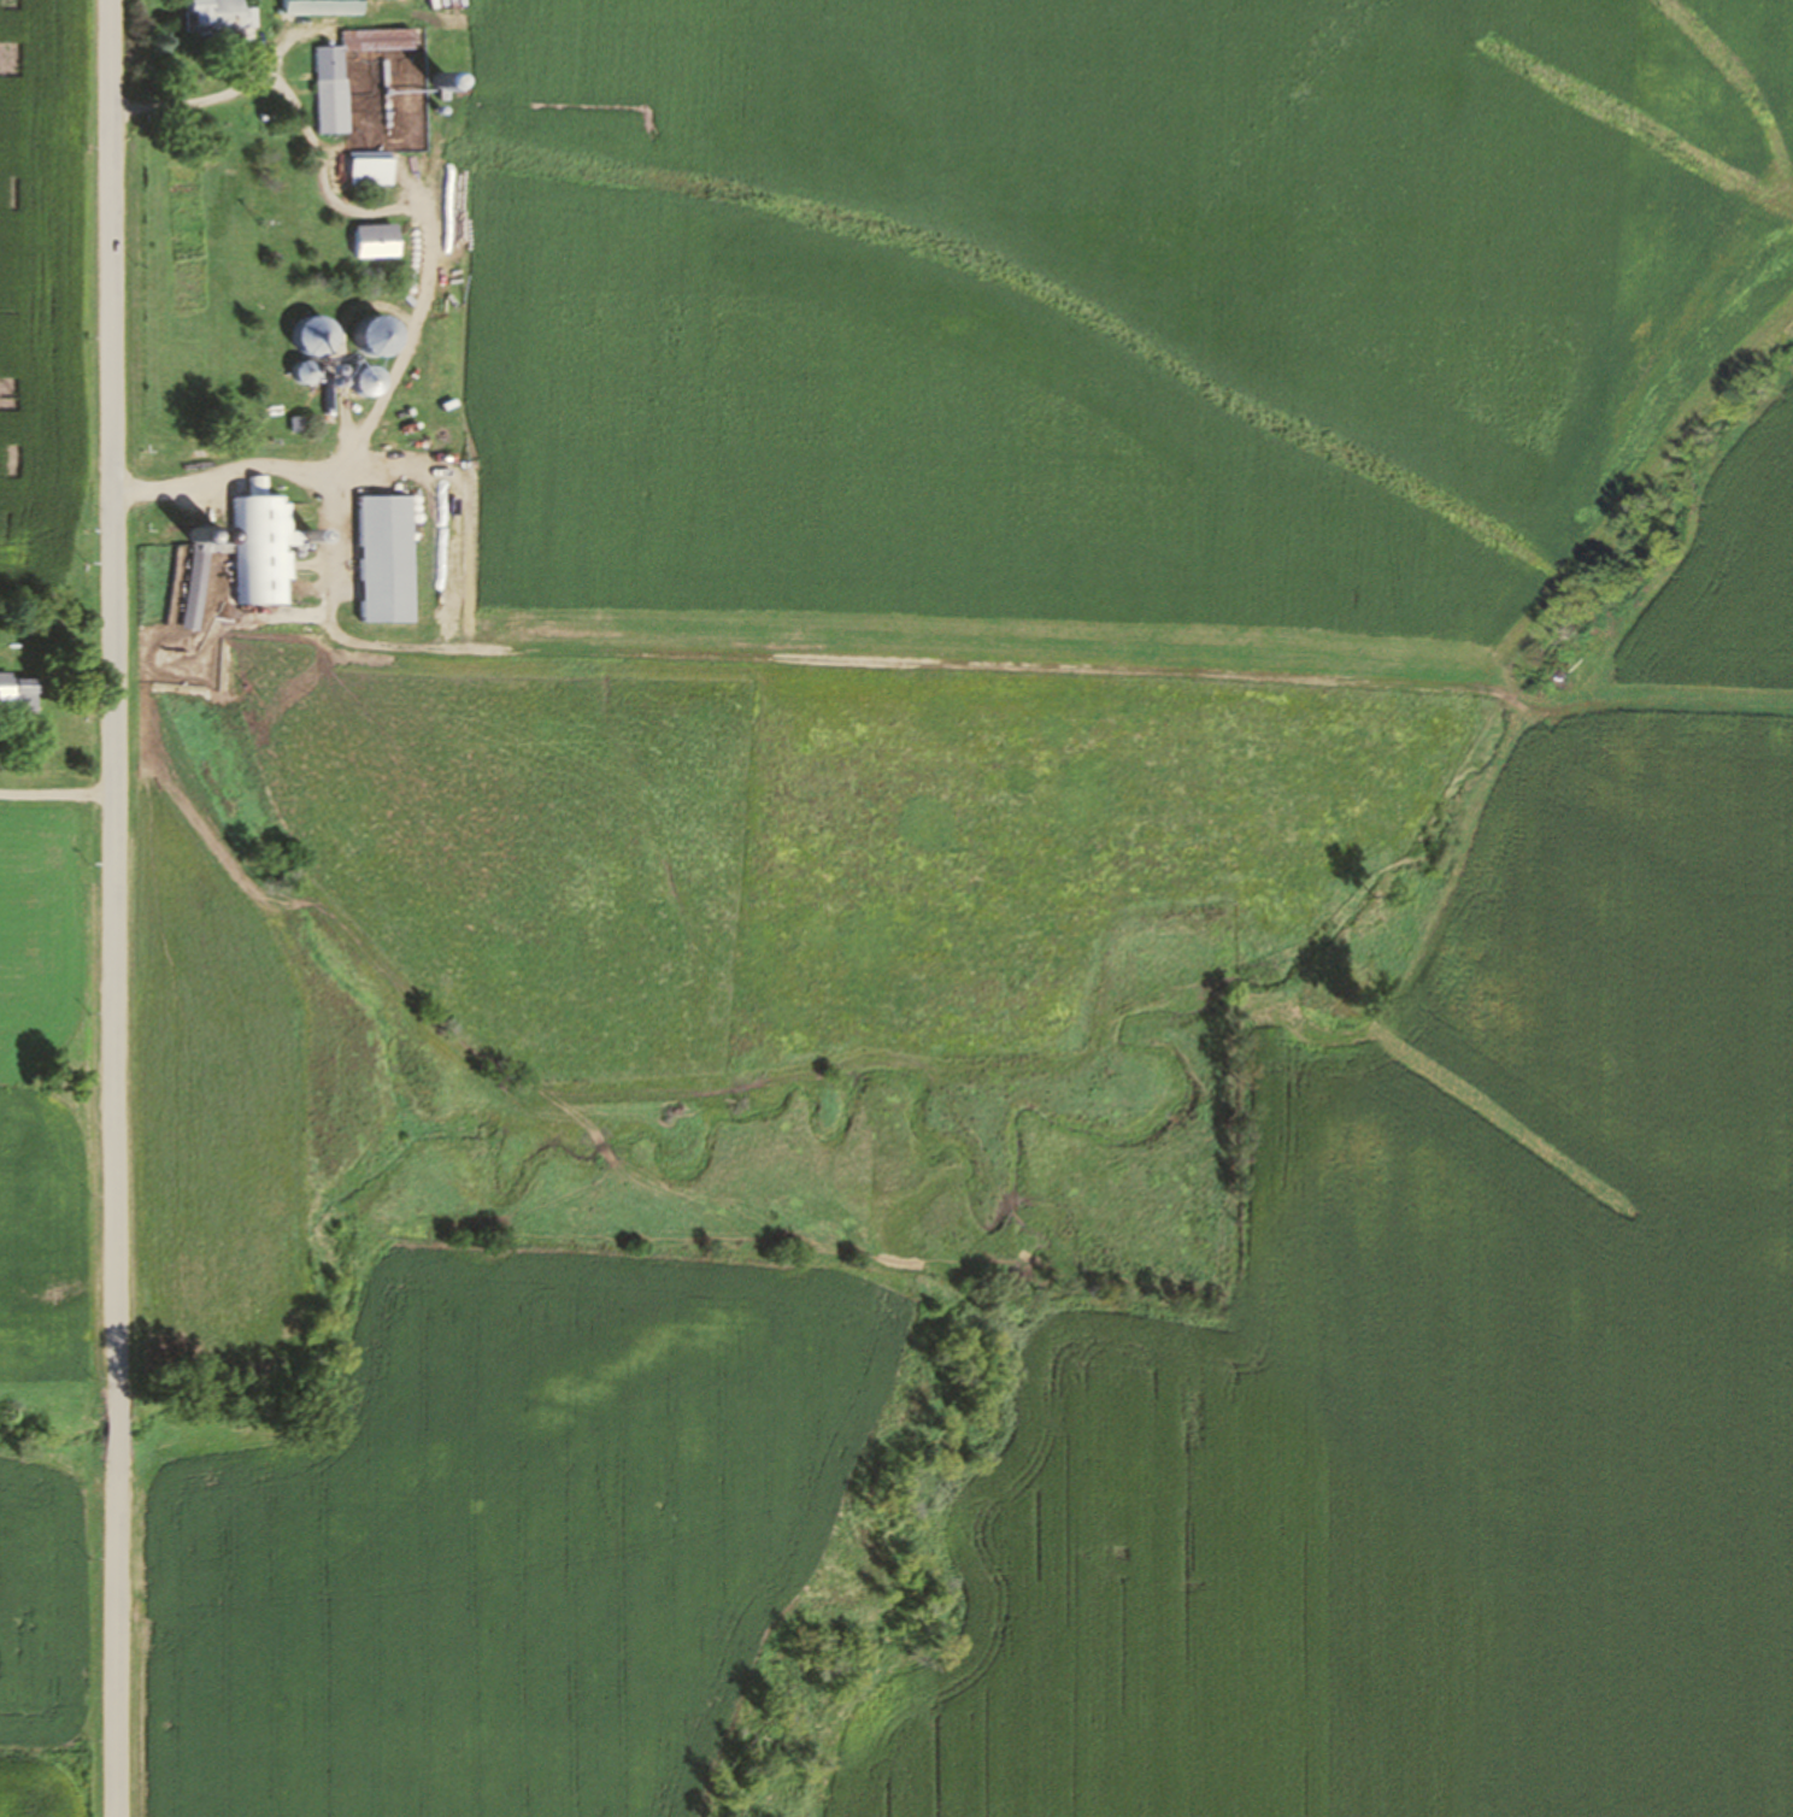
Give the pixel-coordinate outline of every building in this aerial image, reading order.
[(258,29),(257,8),(244,9),(244,0),(186,0),(187,31),(258,29)] [(284,15),(364,15),(364,0),(284,0),(284,15)] [(318,47),(320,134),(349,133),(348,51),(415,50),(414,29),(343,30),(343,47),(318,47)] [(352,186),(394,186),(394,158),(352,158),(352,186)] [(359,333),(377,361),(404,343),(386,315),(359,333)] [(325,337),(332,336),(329,318),(301,323),(306,356),(328,352),(325,337)] [(302,384),(318,380),(314,361),(297,365),(302,384)] [(384,392),(378,366),(358,371),(364,397),(384,392)] [(236,602),(289,602),(289,545),(302,545),(302,531),(289,531),(289,497),(269,497),(269,476),(252,476),(252,497),(235,497),(236,602)] [(413,496),(361,496),(361,623),(413,623),(413,496)] [(37,710),(37,673),(0,674),(0,699),(9,699),(9,710),(37,710)]
